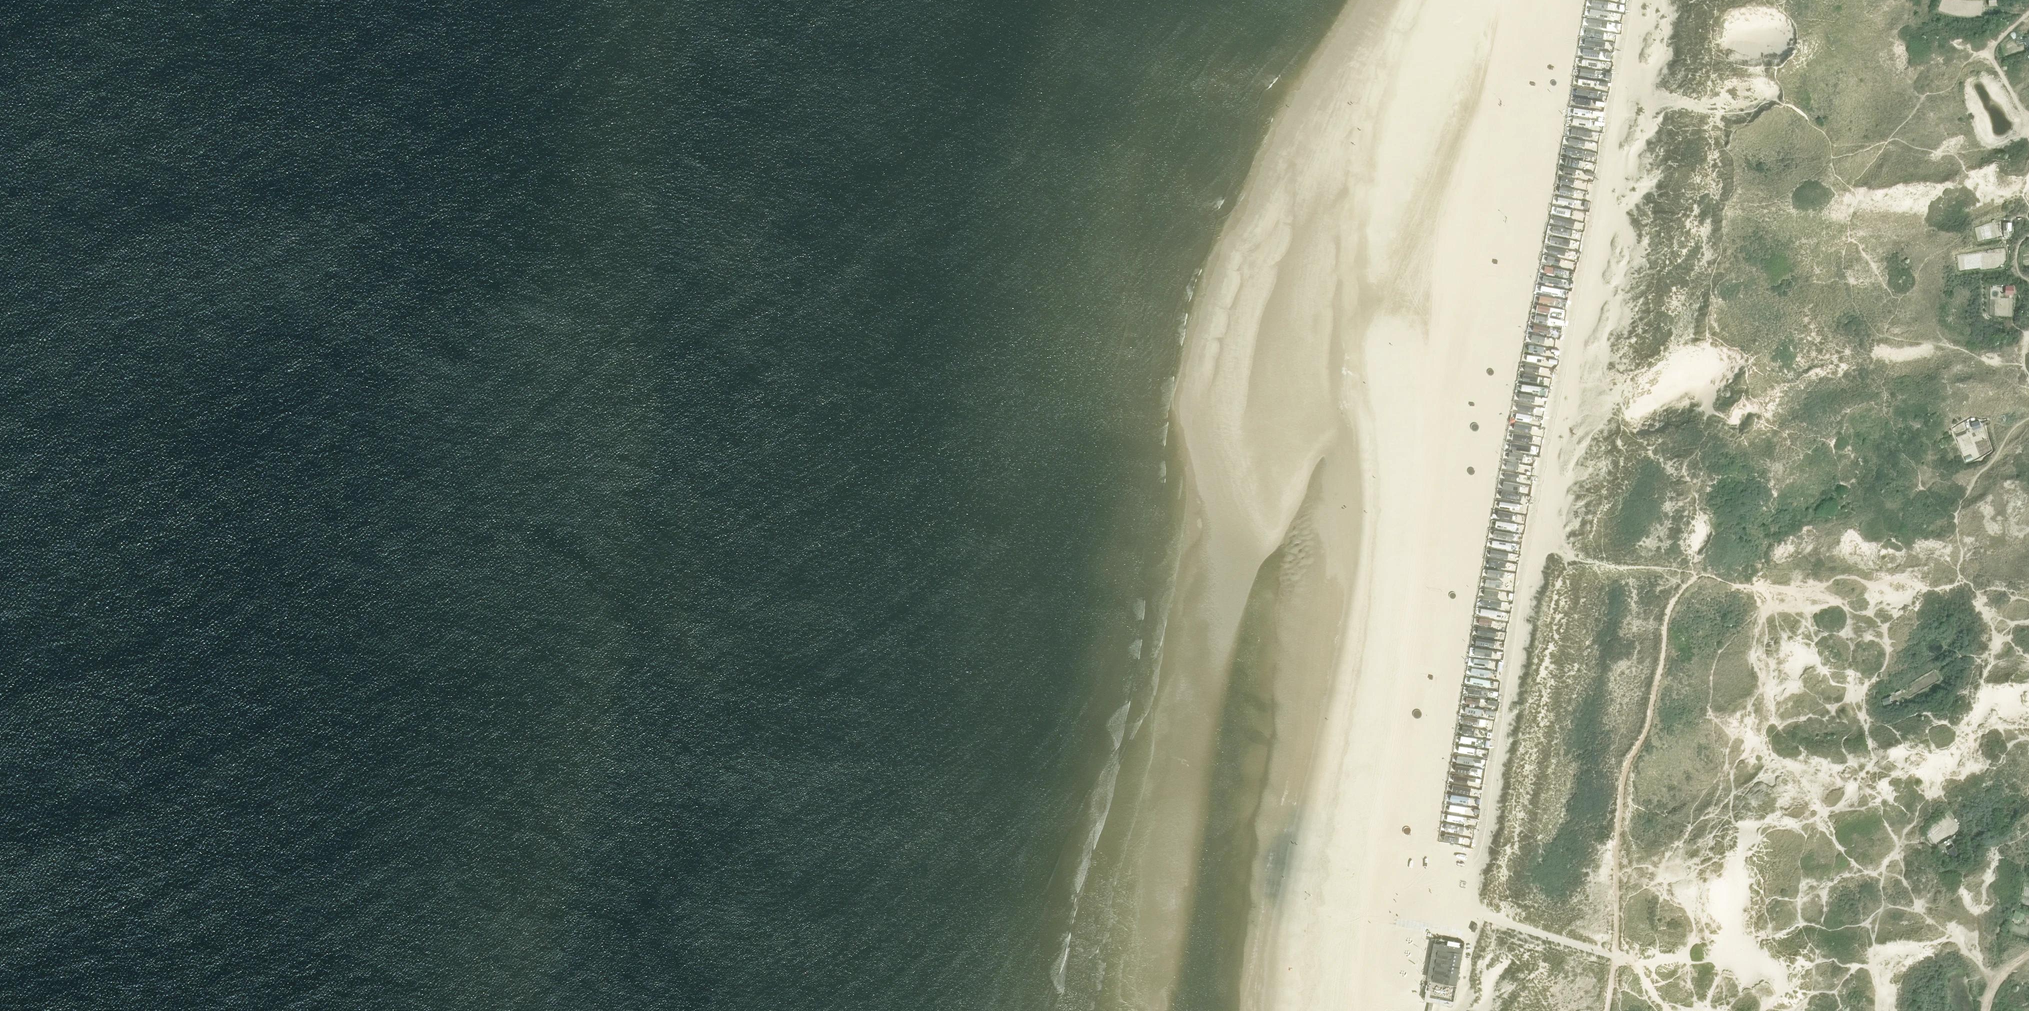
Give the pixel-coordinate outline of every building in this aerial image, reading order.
[(1985,8),(1996,9),(1997,0),(1984,0),(1985,8)] [(1978,421),(1971,423),(1973,429),(1980,427),(1978,421)] [(1953,847),(1947,850),(1951,857),(1957,853),(1953,847)] [(2015,910),(2013,916),(2015,917),(2022,920),(2025,914),(2015,910)] [(1440,938),(1434,969),(1458,973),(1463,947),(1459,947),(1460,942),(1440,938)]
